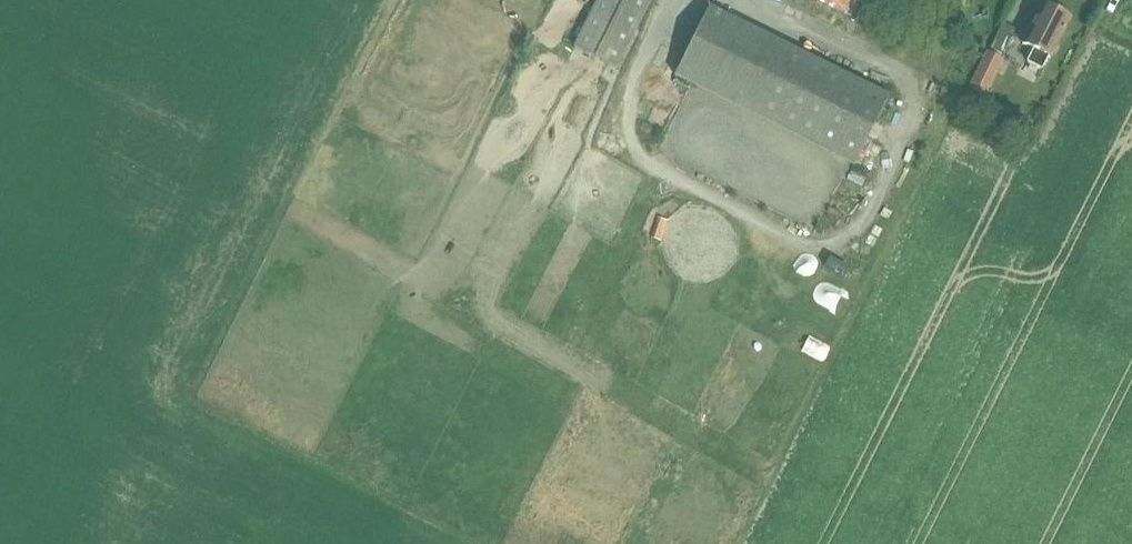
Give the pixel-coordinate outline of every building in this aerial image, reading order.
[(573,47),(615,68),(649,0),(597,0),(573,47)] [(843,13),(844,11),(852,15),(860,0),(817,0),(843,13)] [(1059,11),(1054,12),(1041,6),(1022,44),(1033,50),(1027,63),(1041,70),(1047,57),(1049,58),(1069,20),(1066,19),(1064,14),(1059,11)] [(854,165),(888,97),(708,7),(674,76),(854,165)] [(986,89),(1015,29),(1003,23),(973,83),(986,89)] [(1014,142),(1013,146),(1015,150),(1018,152),(1022,153),(1026,151),(1028,148),(1029,144),(1027,140),(1024,137),(1020,137),(1016,139),(1014,142)] [(656,237),(658,214),(644,213),(642,236),(656,237)] [(724,270),(704,276),(707,286),(727,280),(724,270)] [(846,293),(849,277),(829,272),(826,288),(846,293)] [(830,319),(830,305),(815,304),(814,319),(830,319)]
